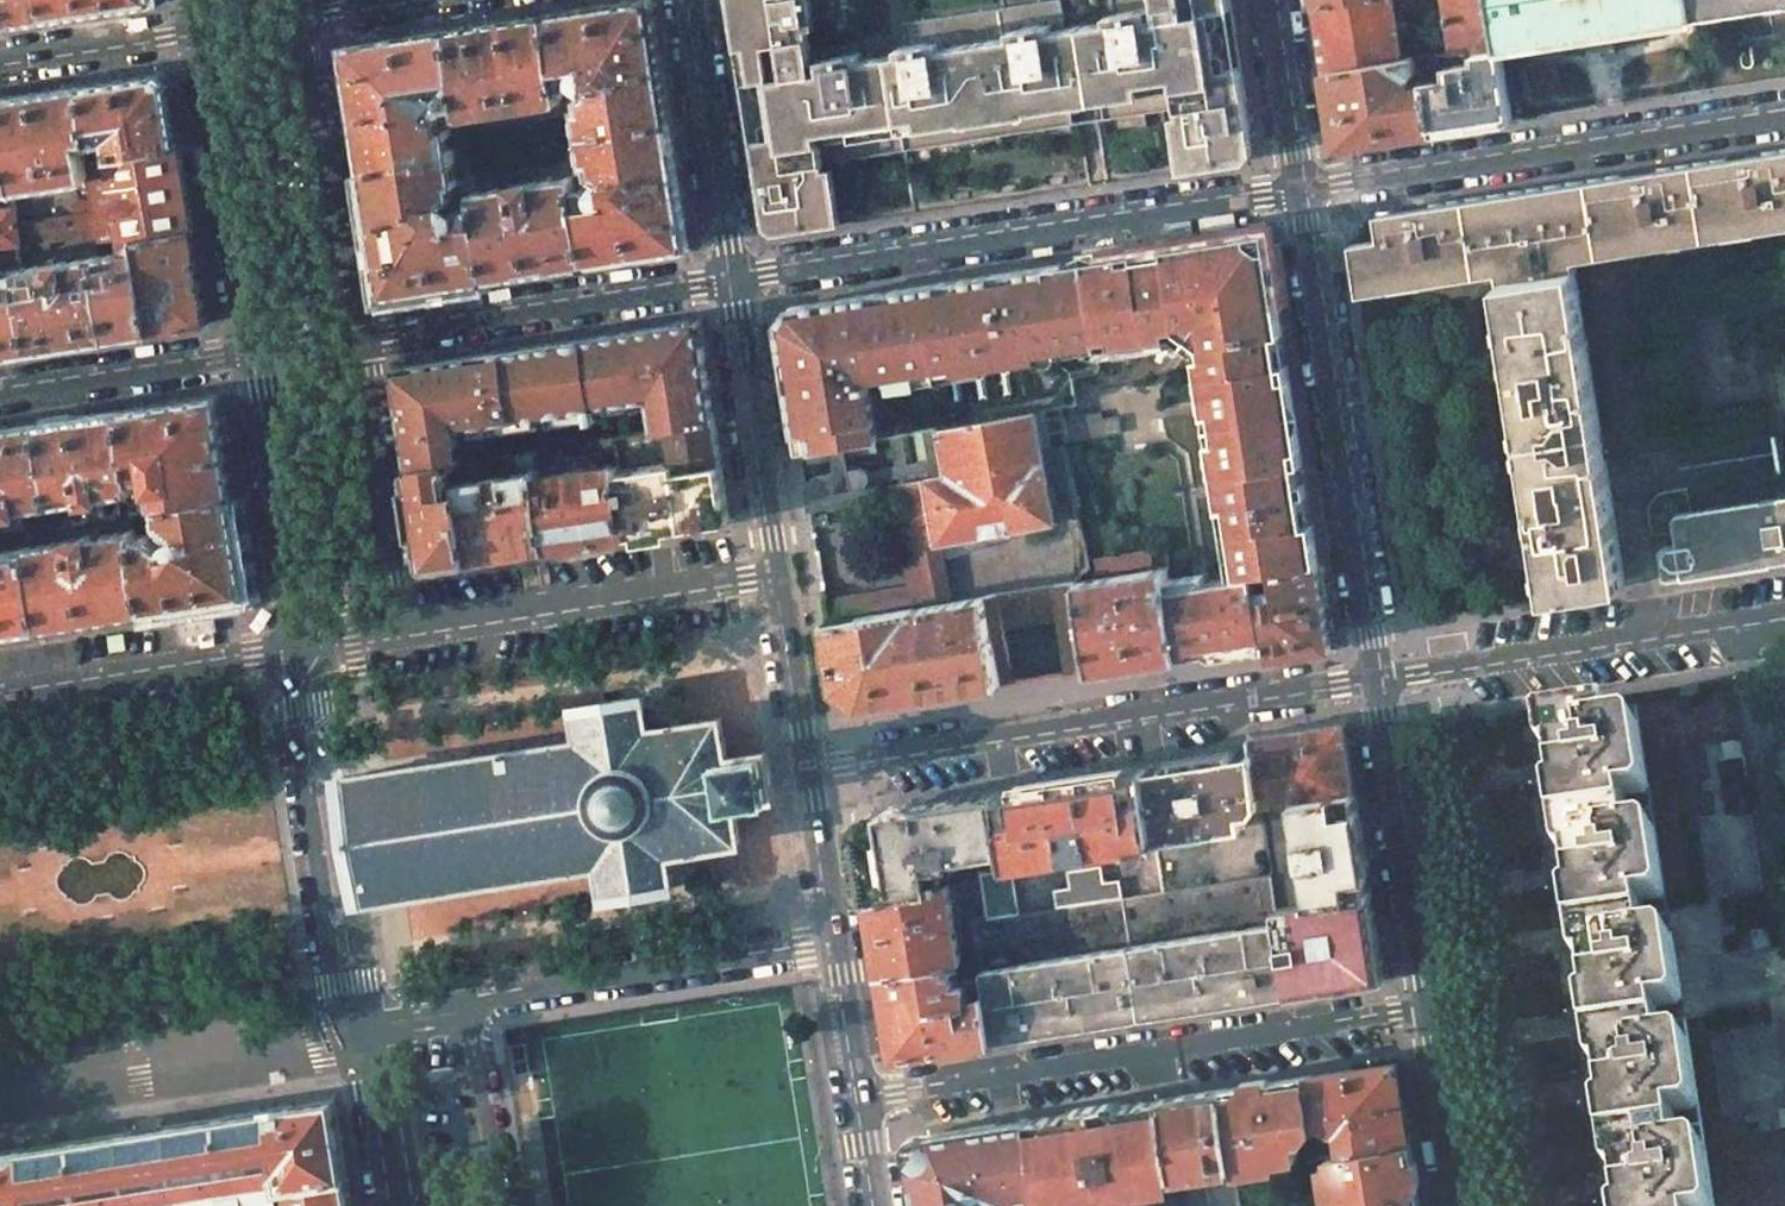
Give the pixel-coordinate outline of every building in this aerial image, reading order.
[(50,20),(47,0),(0,0),(0,27),(50,20)] [(50,20),(161,3),(160,0),(47,0),(50,20)] [(548,14),(561,93),(563,93),(573,91),(578,84),(587,90),(582,96),(583,108),(579,108),(578,111),(581,136),(670,123),(651,0),(636,0),(548,14)] [(791,232),(833,226),(826,184),(819,185),(816,164),(905,151),(890,55),(860,59),(857,44),(812,51),(806,11),(821,8),(819,0),(739,0),(731,11),(762,211),(791,232)] [(1074,124),(1069,94),(1093,91),(1083,26),(1067,29),(1062,0),(1058,0),(904,23),(907,52),(890,55),(905,151),(1074,124)] [(1230,0),(1112,0),(1116,21),(1083,26),(1093,91),(1099,90),(1103,118),(1179,107),(1189,170),(1231,164),(1252,135),(1230,0)] [(1313,4),(1324,71),(1403,59),(1396,14),(1429,9),(1428,0),(1337,0),(1313,4)] [(1451,52),(1474,48),(1497,45),(1490,0),(1444,0),(1451,52)] [(1497,45),(1500,44),(1501,47),(1573,35),(1578,40),(1585,43),(1592,45),(1599,45),(1606,43),(1614,38),(1618,34),(1622,28),(1696,16),(1693,0),(1490,0),(1497,45)] [(1696,16),(1784,3),(1784,0),(1693,0),(1696,16)] [(463,117),(561,102),(564,99),(563,93),(561,93),(548,14),(449,29),(461,108),(459,109),(461,114),(463,117)] [(449,29),(346,45),(366,170),(455,156),(449,122),(444,122),(444,118),(450,110),(459,109),(461,108),(449,29)] [(1438,80),(1424,82),(1432,133),(1513,120),(1501,47),(1500,44),(1497,45),(1474,48),(1476,61),(1436,68),(1438,80)] [(1403,59),(1324,71),(1336,148),(1432,133),(1424,82),(1409,85),(1408,78),(1415,73),(1413,58),(1403,59)] [(161,72),(84,84),(94,143),(112,141),(114,155),(182,145),(181,144),(183,143),(173,81),(170,76),(168,73),(161,72)] [(94,143),(84,84),(0,97),(0,103),(12,182),(13,192),(88,182),(89,177),(89,176),(87,159),(85,145),(94,143)] [(12,182),(0,103),(0,184),(12,182)] [(578,184),(576,184),(588,264),(690,248),(670,123),(581,136),(586,163),(588,164),(591,164),(593,173),(601,178),(594,187),(586,183),(578,184)] [(89,177),(95,211),(92,212),(95,233),(96,244),(125,239),(125,241),(139,239),(196,231),(198,231),(190,185),(189,185),(182,145),(114,155),(87,159),(89,176),(89,177)] [(1376,215),(1380,240),(1351,244),(1359,295),(1497,274),(1548,599),(1624,587),(1574,263),(1784,229),(1784,151),(1376,215)] [(455,156),(366,170),(386,296),(489,279),(474,191),(463,193),(465,202),(459,210),(450,203),(455,196),(454,186),(457,185),(459,183),(455,156)] [(489,279),(588,264),(576,184),(578,184),(577,178),(573,175),(474,191),(489,279)] [(15,205),(13,192),(0,194),(0,208),(15,205)] [(20,245),(18,222),(15,205),(0,208),(0,248),(20,245)] [(92,212),(18,222),(20,245),(39,242),(41,249),(49,248),(48,240),(95,233),(92,212)] [(140,250),(98,257),(109,340),(153,333),(153,332),(209,323),(196,231),(139,239),(140,250)] [(1194,341),(1193,333),(1189,309),(1215,304),(1270,295),(1276,294),(1271,257),(1270,250),(1263,251),(1250,241),(1249,234),(1164,248),(1166,255),(1158,257),(1161,279),(1168,330),(1169,337),(1172,336),(1177,328),(1190,338),(1194,341)] [(1168,330),(1161,279),(1158,257),(1136,260),(1135,252),(1095,259),(1096,267),(1108,339),(1147,333),(1148,340),(1169,337),(1168,330)] [(98,257),(23,269),(32,352),(78,345),(109,341),(109,340),(98,257)] [(1099,343),(1098,341),(1108,339),(1096,267),(1095,259),(1086,260),(1082,261),(1048,267),(1049,275),(1055,319),(1059,349),(1099,343)] [(1059,349),(1055,319),(1049,275),(1048,267),(1021,271),(958,280),(969,352),(972,370),(980,421),(1014,415),(1014,414),(1059,405),(1060,405),(1067,403),(1062,366),(1054,361),(1052,350),(1059,349)] [(32,352),(23,269),(0,272),(0,357),(32,352)] [(909,361),(920,431),(980,421),(972,370),(969,352),(958,280),(898,289),(909,361)] [(790,380),(847,371),(877,366),(883,366),(885,365),(909,361),(898,289),(793,306),(780,323),(790,380)] [(1205,316),(1272,306),(1278,305),(1276,294),(1270,295),(1215,304),(1189,309),(1193,333),(1205,316)] [(1197,343),(1275,327),(1282,326),(1278,305),(1272,306),(1205,316),(1193,333),(1194,341),(1197,343)] [(1303,464),(1288,365),(1281,366),(1277,335),(1283,334),(1282,326),(1275,327),(1197,343),(1202,346),(1196,354),(1200,381),(1207,379),(1223,477),(1215,478),(1220,511),(1228,509),(1235,552),(1228,560),(1231,578),(1239,576),(1256,574),(1257,575),(1319,565),(1313,525),(1307,526),(1297,465),(1303,464)] [(602,427),(588,338),(518,348),(528,408),(530,422),(594,416),(596,427),(602,427)] [(518,348),(428,362),(439,427),(441,437),(445,460),(448,460),(449,465),(450,465),(458,464),(464,463),(460,430),(530,422),(528,408),(518,348)] [(800,452),(920,431),(909,361),(885,365),(883,366),(877,366),(847,371),(790,380),(789,380),(800,452)] [(397,367),(414,466),(445,460),(441,437),(439,427),(428,362),(397,367)] [(1062,366),(1067,403),(1060,405),(1059,405),(1060,407),(1077,404),(1073,373),(1062,366)] [(217,394),(122,409),(133,480),(153,477),(155,486),(134,489),(135,492),(138,511),(162,508),(236,496),(237,496),(222,398),(221,398),(220,395),(217,394)] [(1014,415),(1060,407),(1059,405),(1014,414),(1014,415)] [(122,409),(39,422),(52,505),(82,501),(85,503),(88,519),(105,516),(103,500),(104,497),(135,492),(134,489),(133,480),(122,409)] [(966,538),(1080,519),(1069,456),(1046,460),(1037,412),(1014,416),(1014,419),(937,430),(938,437),(941,437),(949,475),(928,479),(948,596),(997,590),(990,545),(968,549),(966,538)] [(1066,442),(1123,432),(1120,416),(1102,419),(1101,413),(1062,420),(1066,442)] [(627,537),(730,521),(715,420),(666,427),(667,432),(613,440),(616,464),(627,537)] [(0,428),(0,514),(1,514),(3,516),(6,531),(23,528),(21,513),(23,510),(52,505),(39,422),(0,428)] [(459,492),(472,561),(550,548),(538,471),(537,465),(535,452),(464,463),(458,464),(461,483),(458,484),(459,492)] [(445,460),(414,466),(423,534),(425,551),(444,565),(472,561),(459,492),(455,492),(450,465),(449,465),(448,460),(445,460)] [(545,470),(538,471),(550,548),(627,537),(616,464),(546,476),(545,470)] [(1690,511),(1686,488),(1663,491),(1658,493),(1652,498),(1649,506),(1648,510),(1652,534),(1675,531),(1677,543),(1664,545),(1661,547),(1664,576),(1668,580),(1752,567),(1784,562),(1784,497),(1690,511)] [(236,496),(162,508),(165,527),(177,539),(172,544),(158,532),(138,535),(149,611),(150,611),(151,612),(253,596),(245,546),(244,546),(242,531),(244,531),(238,496),(236,497),(236,496)] [(73,540),(32,545),(45,627),(88,621),(105,619),(147,613),(147,611),(149,611),(138,535),(137,530),(94,537),(91,533),(73,536),(73,540)] [(43,629),(43,628),(45,627),(32,545),(0,551),(0,636),(43,629)] [(819,551),(817,551),(825,602),(828,602),(827,600),(842,598),(834,550),(819,552),(819,551)] [(1139,554),(1099,560),(1094,561),(1097,574),(1141,567),(1139,554)] [(1257,575),(1267,644),(1269,659),(1333,650),(1334,647),(1321,565),(1319,565),(1257,575)] [(1075,583),(1090,670),(1114,667),(1178,657),(1180,657),(1167,579),(1166,569),(1075,583)] [(1180,657),(1267,644),(1257,575),(1256,574),(1239,576),(1231,578),(1206,582),(1205,574),(1167,579),(1180,657)] [(1004,626),(1062,617),(1070,673),(1090,670),(1075,583),(986,597),(1001,683),(1012,682),(1004,626)] [(826,621),(837,689),(861,707),(1001,685),(1001,683),(986,597),(829,620),(826,621)] [(378,770),(337,776),(358,904),(398,897),(415,895),(415,893),(421,892),(427,891),(428,893),(439,892),(439,890),(600,864),(606,898),(675,887),(669,853),(741,842),(735,802),(774,796),(767,752),(727,758),(721,718),(650,729),(644,696),(575,707),(581,740),(510,751),(510,748),(505,749),(506,751),(419,765),(418,763),(407,765),(408,767),(402,768),(395,769),(395,767),(378,770)] [(1582,991),(1584,993),(1587,993),(1589,992),(1670,979),(1677,978),(1670,934),(1663,929),(1646,932),(1641,902),(1658,899),(1663,892),(1653,828),(1646,823),(1629,826),(1624,795),(1641,792),(1646,786),(1637,721),(1632,717),(1613,720),(1610,705),(1546,715),(1551,750),(1547,751),(1545,755),(1549,781),(1553,785),(1557,785),(1567,855),(1564,855),(1562,860),(1565,887),(1571,890),(1573,890),(1585,960),(1580,961),(1578,964),(1582,991)] [(1294,799),(1354,789),(1344,722),(1293,729),(1293,730),(1252,736),(1252,735),(1250,736),(1252,752),(1253,752),(1262,803),(1294,799)] [(1252,752),(1146,769),(1156,840),(1156,847),(1161,846),(1160,840),(1245,826),(1244,814),(1256,811),(1260,804),(1262,803),(1253,752),(1252,752)] [(395,769),(402,768),(402,765),(401,762),(401,759),(327,770),(350,914),(423,902),(422,899),(422,895),(421,892),(415,893),(415,895),(398,897),(358,904),(337,776),(378,770),(395,767),(395,769)] [(1058,783),(998,792),(999,793),(1011,863),(1132,843),(1133,848),(1140,847),(1139,842),(1156,840),(1146,769),(1084,779),(1084,777),(1058,781),(1058,783)] [(1354,789),(1294,799),(1301,841),(1295,842),(1296,848),(1302,847),(1303,854),(1297,855),(1298,862),(1304,861),(1310,899),(1304,900),(1305,904),(1310,903),(1309,905),(1371,895),(1354,789)] [(877,812),(860,835),(869,896),(950,885),(981,881),(979,874),(978,872),(947,877),(947,878),(935,880),(933,862),(937,865),(953,862),(956,863),(960,858),(958,856),(987,851),(990,872),(1011,869),(1011,863),(999,793),(877,812)] [(1056,892),(1059,909),(1121,899),(1118,881),(1103,884),(1100,868),(1069,873),(1071,889),(1056,892)] [(990,872),(979,874),(981,881),(987,920),(1019,915),(1011,869),(990,872)] [(993,1042),(1272,997),(1289,995),(1277,908),(1271,874),(1121,899),(1059,909),(1019,915),(987,920),(974,923),(980,961),(982,981),(993,1042)] [(950,885),(869,896),(882,975),(960,964),(980,961),(974,923),(957,925),(950,885)] [(1277,908),(1289,995),(1385,980),(1371,895),(1309,905),(1310,903),(1305,904),(1277,908)] [(960,964),(882,975),(894,1056),(896,1057),(993,1042),(982,981),(965,983),(966,985),(956,987),(954,973),(961,972),(960,964)] [(1595,1031),(1659,1021),(1657,1007),(1676,1004),(1680,998),(1677,978),(1670,979),(1589,992),(1595,1031)] [(1595,1031),(1601,1065),(1597,1066),(1595,1070),(1599,1097),(1603,1100),(1606,1100),(1617,1171),(1614,1172),(1611,1176),(1615,1203),(1619,1205),(1622,1205),(1712,1205),(1702,1143),(1697,1139),(1677,1142),(1673,1111),(1692,1108),(1696,1102),(1686,1038),(1681,1034),(1661,1037),(1659,1021),(1595,1031)] [(1397,1062),(1307,1076),(1314,1122),(1327,1120),(1327,1124),(1333,1126),(1335,1133),(1341,1131),(1344,1152),(1410,1141),(1397,1062)] [(1307,1076),(1247,1085),(1225,1089),(1235,1165),(1297,1155),(1294,1136),(1316,1133),(1314,1122),(1307,1076)] [(1160,1099),(1173,1182),(1197,1178),(1197,1171),(1206,1169),(1235,1165),(1225,1089),(1160,1099)] [(1110,1199),(1174,1187),(1173,1182),(1160,1099),(1028,1120),(1041,1205),(1111,1205),(1110,1199)] [(26,1148),(26,1146),(0,1151),(0,1205),(351,1205),(335,1100),(294,1106),(294,1104),(268,1108),(268,1110),(162,1127),(162,1125),(132,1129),(132,1131),(26,1148)] [(918,1205),(1041,1205),(1028,1120),(924,1136),(911,1161),(918,1205)] [(1400,1202),(1419,1199),(1419,1196),(1410,1141),(1344,1152),(1326,1155),(1319,1160),(1326,1205),(1373,1205),(1400,1202)] [(1206,1169),(1197,1171),(1197,1178),(1207,1177),(1206,1169)] [(1210,1205),(1240,1205),(1237,1177),(1206,1181),(1210,1205)]
